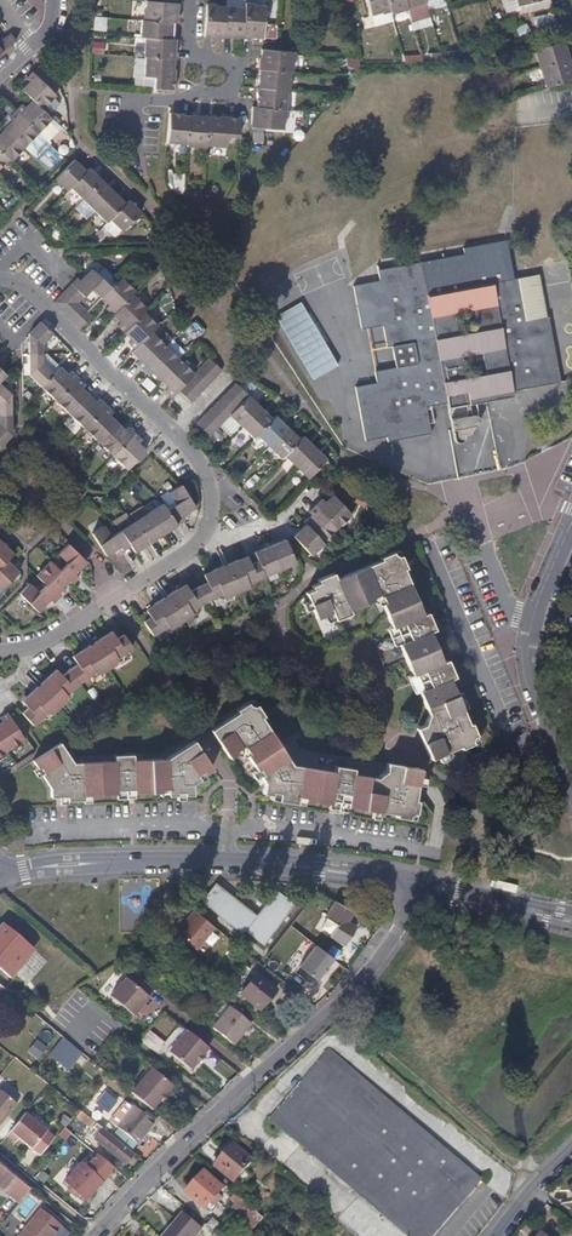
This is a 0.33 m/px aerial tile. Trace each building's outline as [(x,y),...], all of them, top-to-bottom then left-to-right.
[(385,0),(365,0),(370,18),(381,14),(382,16),(390,14),(385,0)] [(404,0),(385,0),(390,14),(390,17),(408,12),(407,8),(404,0)] [(424,0),(404,0),(407,8),(425,3),(424,2),(424,0)] [(177,26),(178,6),(146,4),(146,14),(144,14),(143,24),(174,26),(177,26)] [(263,39),(265,8),(254,7),(254,6),(246,5),(245,10),(244,38),(256,39),(263,39)] [(224,37),(226,9),(216,8),(216,6),(206,6),(205,32),(204,39),(224,41),(224,37)] [(244,38),(245,10),(226,9),(224,37),(244,38)] [(92,15),(91,29),(104,31),(106,17),(92,15)] [(173,42),(174,26),(143,24),(142,23),(141,40),(147,41),(173,42)] [(402,50),(410,48),(406,34),(398,36),(402,50)] [(17,44),(16,43),(13,39),(10,35),(0,42),(0,57),(17,44)] [(89,52),(101,55),(103,43),(91,40),(89,52)] [(174,62),(176,43),(173,42),(147,41),(145,59),(174,62)] [(571,61),(565,42),(537,51),(543,70),(571,61)] [(292,74),(293,64),(294,63),(295,55),(286,54),(262,52),(261,73),(289,74),(292,74)] [(172,93),(174,62),(145,59),(144,79),(155,80),(154,92),(172,93)] [(571,61),(543,70),(548,89),(571,81),(571,66),(571,61)] [(287,93),(289,74),(261,73),(259,91),(287,93)] [(56,96),(32,75),(26,81),(29,84),(22,93),(32,102),(42,111),(56,96)] [(285,113),(287,93),(259,91),(258,91),(257,101),(258,102),(258,111),(285,113)] [(42,111),(32,102),(25,110),(21,107),(14,114),(38,136),(52,121),(42,111)] [(282,132),(283,120),(285,120),(285,113),(258,111),(253,111),(251,130),(256,130),(282,132)] [(38,136),(14,114),(8,121),(11,124),(5,131),(25,150),(38,136)] [(187,147),(189,118),(182,117),(181,116),(172,116),(170,116),(169,139),(168,145),(187,147)] [(206,148),(209,120),(189,118),(187,147),(206,148)] [(239,140),(240,132),(240,123),(209,120),(206,148),(226,149),(227,139),(239,140)] [(5,131),(0,136),(0,154),(9,162),(11,165),(25,150),(5,131)] [(0,154),(0,172),(9,162),(0,154)] [(72,190),(87,174),(74,162),(56,181),(69,193),(72,190)] [(84,201),(103,182),(91,170),(87,174),(72,190),(84,201)] [(171,173),(170,183),(180,184),(181,174),(171,173)] [(96,212),(114,192),(103,182),(84,201),(96,212)] [(190,185),(191,196),(200,196),(199,184),(190,185)] [(111,221),(127,205),(114,192),(96,212),(109,224),(111,221)] [(124,233),(142,214),(130,203),(127,205),(111,221),(124,233)] [(47,237),(58,240),(61,229),(50,226),(47,237)] [(559,376),(550,319),(527,324),(520,280),(514,281),(507,241),(461,250),(462,257),(455,259),(376,273),(379,284),(351,290),(359,333),(380,330),(385,352),(391,351),(427,345),(430,363),(395,370),(373,374),(375,385),(353,389),(364,443),(384,439),(385,444),(429,436),(428,427),(433,425),(432,416),(435,415),(434,409),(437,408),(436,401),(445,399),(446,406),(447,413),(514,400),(513,395),(512,395),(511,387),(519,385),(520,393),(561,386),(559,376)] [(113,289),(96,274),(93,271),(87,278),(82,283),(80,280),(73,287),(86,299),(93,291),(103,300),(113,289)] [(135,297),(137,294),(123,279),(113,289),(103,300),(110,308),(108,310),(115,317),(135,297)] [(86,299),(73,287),(67,293),(74,299),(80,305),(86,299)] [(66,307),(74,299),(67,293),(56,304),(55,305),(62,311),(66,307)] [(146,315),(149,311),(135,297),(115,317),(123,325),(120,328),(127,335),(146,315)] [(74,311),(80,305),(74,299),(66,307),(62,311),(68,317),(74,311)] [(309,380),(336,366),(302,301),(275,315),(309,380)] [(22,316),(22,305),(21,304),(10,304),(11,316),(22,316)] [(76,324),(88,312),(80,305),(74,311),(68,317),(76,324)] [(82,329),(93,317),(90,314),(88,312),(76,324),(82,329)] [(155,334),(160,328),(146,315),(127,335),(133,342),(131,345),(138,352),(155,334)] [(44,347),(55,336),(50,331),(42,324),(31,335),(32,346),(32,356),(46,356),(44,347)] [(169,347),(155,334),(138,352),(134,355),(142,363),(139,366),(145,371),(169,347)] [(430,363),(427,345),(391,351),(395,370),(430,363)] [(163,383),(183,361),(169,347),(145,371),(152,378),(155,374),(163,383)] [(58,377),(47,365),(46,356),(32,356),(33,378),(46,391),(58,377)] [(224,371),(212,359),(206,365),(213,372),(219,378),(224,371)] [(10,377),(3,370),(6,366),(0,360),(0,388),(3,385),(10,377)] [(193,378),(197,374),(183,361),(163,383),(170,390),(168,393),(174,399),(180,392),(187,385),(193,378)] [(219,378),(213,372),(206,365),(199,372),(205,377),(213,384),(219,378)] [(60,404),(81,381),(74,374),(71,377),(65,370),(58,377),(46,391),(60,404)] [(213,384),(205,377),(199,372),(197,374),(193,378),(206,391),(213,384)] [(206,391),(193,378),(187,385),(200,398),(206,391)] [(75,417),(93,397),(86,390),(88,387),(81,381),(60,404),(75,417)] [(251,397),(238,384),(233,391),(245,403),(251,397)] [(15,397),(3,385),(0,388),(0,406),(2,408),(2,419),(16,420),(15,397)] [(200,398),(187,385),(180,392),(194,404),(200,398)] [(520,393),(519,385),(511,387),(512,395),(513,395),(520,393)] [(245,403),(233,391),(226,397),(239,409),(245,403)] [(89,431),(111,408),(104,402),(102,405),(93,397),(75,417),(89,431)] [(239,409),(226,397),(220,404),(233,416),(239,409)] [(245,427),(263,408),(253,399),(251,397),(245,403),(239,409),(233,416),(245,427)] [(446,406),(445,399),(436,401),(437,408),(446,406)] [(233,416),(220,404),(214,410),(226,423),(233,416)] [(103,445),(122,425),(114,417),(117,414),(111,408),(89,431),(103,445)] [(260,436),(275,420),(263,408),(245,427),(257,439),(260,436)] [(226,423),(214,410),(208,416),(220,429),(226,423)] [(220,429),(208,416),(200,424),(212,437),(220,429)] [(274,446),(291,428),(278,416),(275,420),(260,436),(272,447),(274,446)] [(16,420),(2,419),(3,428),(1,430),(0,431),(0,449),(3,452),(16,437),(16,420)] [(475,429),(477,428),(479,426),(479,424),(478,421),(476,420),(473,419),(471,419),(461,421),(449,423),(452,440),(453,443),(454,445),(456,446),(458,446),(461,445),(462,443),(463,440),(465,439),(468,438),(469,438),(471,433),(472,431),(475,429)] [(117,458),(139,435),(132,429),(130,432),(122,425),(103,445),(117,458)] [(287,456),(303,439),(291,428),(274,446),(272,447),(284,458),(287,456)] [(131,472),(150,451),(143,444),(145,441),(139,435),(117,458),(131,472)] [(299,468),(318,448),(306,436),(303,439),(287,456),(299,468)] [(314,476),(329,459),(318,448),(299,468),(311,479),(314,476)] [(248,487),(258,479),(253,473),(243,482),(248,487)] [(199,509),(190,496),(184,487),(174,495),(180,505),(171,512),(180,526),(187,522),(185,518),(199,509)] [(356,514),(337,495),(335,496),(329,502),(326,500),(320,506),(341,529),(356,514)] [(180,526),(171,512),(166,505),(152,514),(167,536),(180,526)] [(341,529),(320,506),(313,513),(316,516),(309,524),(310,525),(328,543),(341,529)] [(242,520),(239,509),(229,513),(232,523),(242,520)] [(167,536),(152,514),(138,523),(153,544),(167,536)] [(153,544),(138,523),(123,533),(135,549),(139,554),(153,544)] [(328,543),(310,525),(299,537),(316,555),(328,543)] [(135,549),(123,533),(115,538),(108,528),(96,536),(111,558),(112,558),(124,550),(127,554),(135,549)] [(299,563),(291,541),(279,546),(275,547),(285,569),(299,563)] [(20,557),(8,545),(0,553),(0,574),(2,576),(14,564),(20,557)] [(95,565),(94,564),(87,557),(77,547),(75,545),(64,556),(72,565),(66,571),(77,582),(80,585),(86,579),(83,575),(94,566),(95,565)] [(285,569),(275,547),(260,554),(263,561),(269,577),(285,569)] [(420,599),(407,569),(410,568),(401,548),(383,556),(384,558),(354,572),(368,603),(376,599),(375,597),(381,595),(382,596),(385,595),(388,602),(386,603),(390,612),(420,599)] [(252,585),(269,577),(263,561),(255,564),(254,559),(241,565),(240,562),(233,565),(227,553),(227,551),(226,550),(222,552),(228,567),(221,570),(222,572),(210,579),(212,583),(204,588),(210,601),(211,601),(226,594),(234,597),(250,589),(252,585)] [(26,575),(14,564),(2,576),(0,578),(0,588),(7,594),(26,575)] [(77,582),(66,571),(58,564),(43,578),(52,587),(66,600),(72,594),(69,590),(77,582)] [(368,603),(354,572),(339,578),(336,572),(321,579),(323,583),(315,586),(317,590),(309,594),(320,617),(335,611),(338,619),(354,613),(353,609),(368,603)] [(197,610),(210,601),(204,588),(195,593),(192,589),(191,588),(181,595),(178,592),(172,596),(164,585),(161,587),(168,599),(163,602),(162,603),(163,606),(153,613),(156,619),(150,623),(159,636),(161,634),(172,628),(179,628),(194,618),(197,610)] [(66,600),(52,587),(45,594),(36,586),(26,597),(46,615),(58,603),(60,606),(66,600)] [(441,646),(434,630),(439,628),(431,611),(427,613),(420,599),(390,612),(396,626),(400,625),(407,642),(404,644),(410,660),(441,646)] [(99,639),(93,631),(88,634),(94,642),(99,639)] [(127,659),(141,650),(132,635),(125,639),(122,635),(110,643),(108,640),(102,645),(98,648),(92,651),(93,654),(82,661),(85,667),(78,672),(88,685),(100,676),(102,676),(107,676),(110,676),(123,667),(124,666),(127,659)] [(102,645),(99,639),(94,642),(98,648),(102,645)] [(459,675),(452,659),(447,661),(441,646),(410,660),(417,675),(420,673),(427,689),(423,691),(430,707),(461,693),(455,677),(459,675)] [(75,697),(88,685),(78,672),(72,678),(68,674),(58,683),(55,680),(50,686),(45,690),(40,694),(43,697),(33,706),(37,711),(30,717),(43,729),(56,716),(61,716),(63,715),(75,704),(75,697)] [(46,681),(39,674),(34,678),(41,685),(46,681)] [(50,686),(46,681),(41,685),(45,690),(50,686)] [(484,741),(477,722),(474,723),(461,693),(430,707),(433,713),(429,725),(422,728),(435,758),(463,746),(465,749),(480,743),(484,741)] [(269,706),(264,698),(256,703),(259,706),(262,707),(266,707),(269,706)] [(288,742),(269,712),(271,710),(269,706),(266,707),(262,707),(259,706),(256,703),(246,709),(248,713),(222,729),(227,737),(240,758),(254,750),(260,760),(288,742)] [(36,742),(18,716),(9,722),(11,726),(4,731),(19,753),(36,742)] [(4,731),(0,734),(0,762),(1,764),(15,756),(19,753),(4,731)] [(208,779),(216,773),(222,769),(209,749),(205,742),(204,741),(176,760),(161,761),(163,795),(173,795),(173,798),(187,797),(197,797),(205,797),(203,785),(209,781),(208,779)] [(320,800),(326,764),(299,760),(288,742),(260,760),(267,771),(263,774),(267,780),(271,777),(276,785),(275,794),(282,795),(282,800),(306,804),(307,798),(314,799),(320,800)] [(111,798),(109,764),(84,765),(71,746),(44,765),(48,771),(52,778),(61,792),(62,801),(71,800),(79,800),(79,805),(96,804),(96,798),(103,798),(111,798)] [(163,795),(161,761),(145,762),(145,757),(125,758),(125,763),(109,764),(111,798),(129,797),(138,796),(139,795),(139,790),(148,790),(149,796),(163,795)] [(373,808),(378,772),(361,769),(362,764),(343,761),(342,767),(326,764),(320,800),(339,803),(339,800),(350,802),(349,804),(357,805),(373,808)] [(427,798),(429,780),(429,774),(430,767),(431,766),(424,765),(412,764),(411,770),(403,769),(404,763),(397,762),(397,765),(396,770),(386,773),(378,772),(373,808),(383,809),(391,810),(406,812),(419,814),(421,812),(424,811),(427,812),(429,798),(427,798)] [(52,778),(48,771),(43,775),(47,781),(52,778)] [(219,778),(216,773),(208,779),(209,781),(211,783),(219,778)] [(149,796),(148,790),(139,790),(139,795),(138,796),(129,797),(130,801),(149,801),(149,796)] [(79,805),(79,800),(71,800),(71,808),(79,808),(79,805)] [(357,805),(349,804),(350,802),(339,800),(339,803),(338,808),(356,811),(357,805)] [(390,817),(391,810),(383,809),(382,816),(390,817)] [(426,819),(427,812),(424,811),(421,812),(419,814),(419,818),(426,819)] [(269,949),(299,908),(280,894),(261,921),(220,889),(206,908),(246,939),(249,935),(269,949)] [(350,925),(356,914),(337,902),(331,913),(335,916),(326,931),(334,937),(333,939),(349,948),(360,931),(350,925)] [(212,929),(191,912),(173,933),(194,951),(212,929)] [(31,954),(1,928),(0,930),(0,975),(8,981),(31,954)] [(299,959),(310,945),(305,940),(294,954),(299,959)] [(321,984),(337,962),(320,949),(303,971),(321,984)] [(148,1001),(154,994),(131,975),(126,983),(125,982),(110,1001),(133,1020),(149,1001),(148,1001)] [(260,1014),(277,994),(258,978),(241,998),(260,1014)] [(221,1030),(229,1021),(223,1016),(215,1025),(221,1030)] [(231,1058),(249,1037),(229,1021),(221,1030),(211,1041),(231,1058)] [(205,1064),(212,1056),(190,1038),(171,1060),(193,1078),(199,1071),(200,1072),(206,1065),(205,1064)] [(62,1065),(73,1053),(59,1042),(49,1054),(62,1065)] [(436,1142),(384,1098),(328,1052),(270,1121),(281,1130),(354,1190),(408,1235),(435,1235),(421,1223),(467,1167),(436,1142)] [(168,1093),(146,1074),(124,1097),(142,1113),(147,1117),(168,1093)] [(103,1090),(93,1102),(106,1113),(116,1101),(103,1090)] [(16,1106),(0,1092),(0,1126),(3,1122),(2,1121),(6,1116),(7,1117),(16,1106)] [(91,1120),(76,1108),(73,1112),(76,1115),(74,1118),(79,1123),(85,1128),(87,1126),(91,1120)] [(150,1129),(131,1112),(113,1132),(132,1148),(150,1129)] [(46,1132),(25,1115),(6,1137),(15,1144),(19,1140),(31,1150),(46,1132)] [(73,1126),(67,1120),(63,1126),(69,1131),(73,1126)] [(132,1154),(95,1123),(91,1128),(93,1131),(91,1134),(89,1136),(122,1164),(132,1154)] [(232,1182),(252,1160),(233,1145),(214,1166),(232,1182)] [(99,1182),(78,1164),(62,1182),(83,1201),(99,1182)] [(435,1235),(481,1179),(467,1167),(421,1223),(435,1235)] [(0,1168),(0,1188),(2,1190),(4,1187),(11,1192),(9,1195),(18,1203),(30,1190),(13,1176),(12,1177),(0,1168)] [(222,1189),(203,1172),(185,1193),(203,1210),(210,1202),(215,1197),(222,1189)] [(255,1213),(235,1196),(230,1201),(234,1205),(233,1206),(238,1210),(236,1212),(248,1221),(255,1213)] [(59,1225),(39,1209),(17,1235),(51,1235),(59,1225)] [(203,1231),(184,1214),(165,1235),(198,1235),(203,1231)] [(217,1224),(210,1219),(205,1225),(211,1231),(217,1224)]
